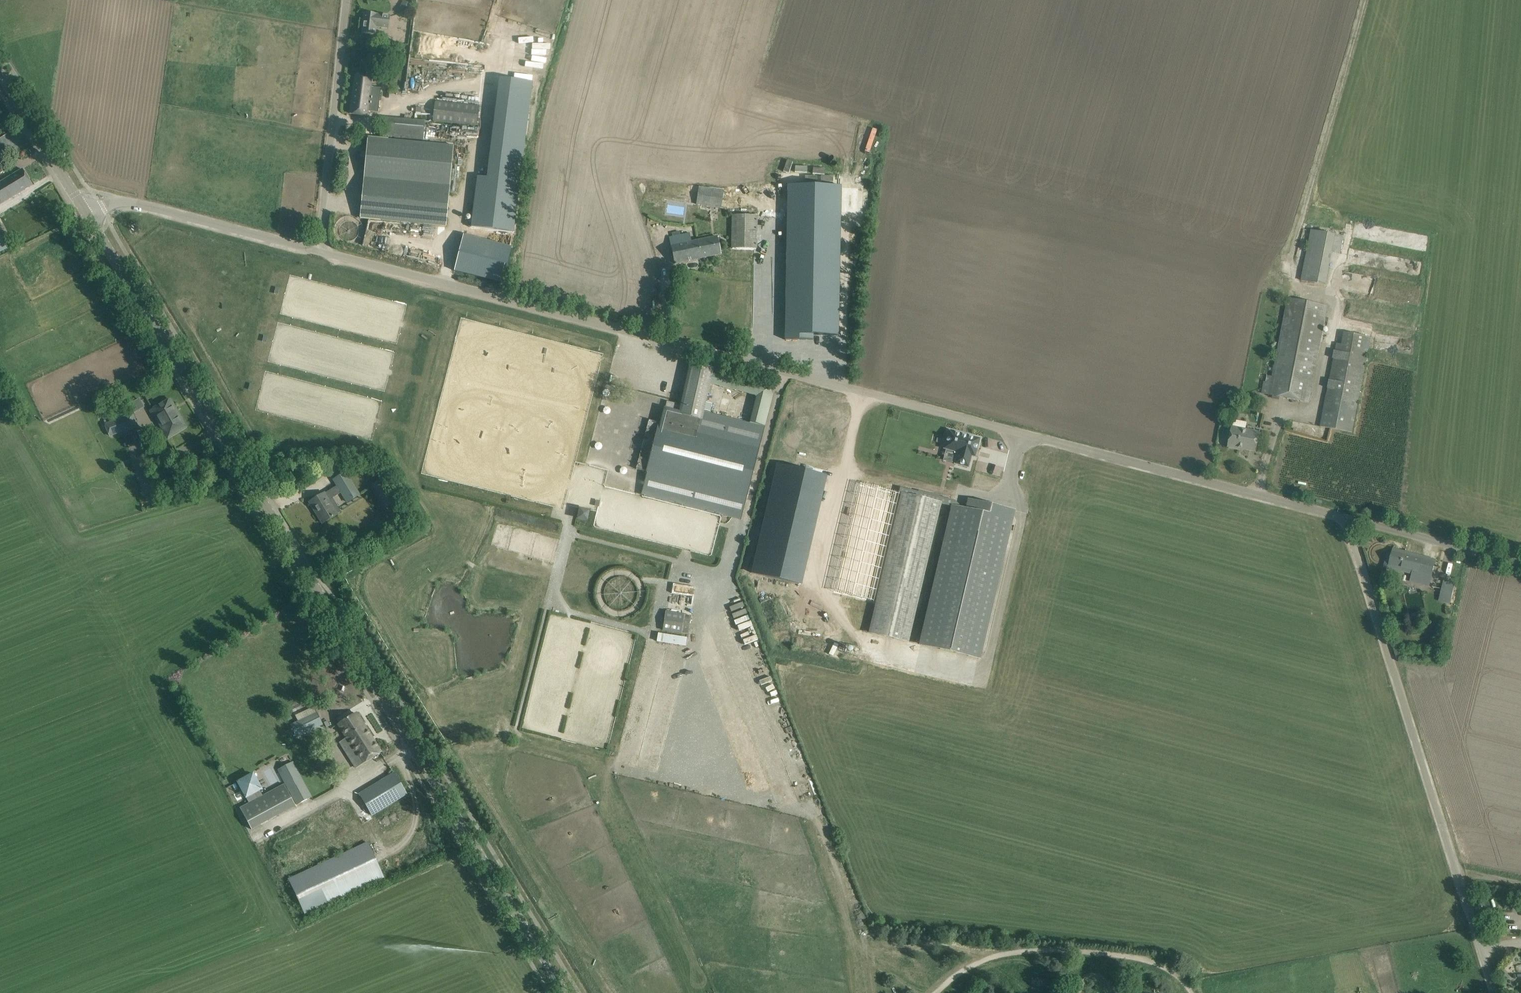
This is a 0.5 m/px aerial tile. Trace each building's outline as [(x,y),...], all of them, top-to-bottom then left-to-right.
[(399,7),(398,9),(399,10),(406,14),(412,5),(403,0),(399,7)] [(377,14),(374,14),(364,13),(362,33),(375,35),(376,27),(388,28),(390,16),(377,15),(377,14)] [(394,56),(395,47),(382,46),(382,55),(394,56)] [(372,77),(364,76),(354,75),(349,114),(368,116),(369,109),(377,110),(379,89),(370,88),(372,77)] [(477,125),(479,106),(435,102),(433,121),(477,125)] [(382,118),(381,136),(423,140),(425,121),(382,118)] [(358,211),(357,217),(446,226),(454,146),(368,138),(361,211),(358,211)] [(24,190),(32,185),(22,169),(0,183),(0,205),(24,190)] [(781,324),(781,335),(809,335),(810,325),(840,325),(842,192),(785,191),(783,324),(781,324)] [(732,214),(732,247),(756,248),(757,215),(732,214)] [(1343,238),(1311,231),(1302,278),(1302,281),(1324,287),(1332,253),(1340,254),(1343,238)] [(721,254),(719,244),(717,236),(691,242),(689,233),(669,237),(672,254),(674,264),(721,254)] [(503,283),(512,247),(464,235),(455,271),(503,283)] [(1328,307),(1288,299),(1273,376),(1267,375),(1266,382),(1264,381),(1262,393),(1309,402),(1328,307)] [(1337,344),(1324,411),(1356,417),(1362,385),(1368,351),(1369,350),(1342,345),(1337,344)] [(772,395),(765,383),(723,372),(711,369),(692,365),(689,374),(681,404),(667,401),(660,425),(658,424),(647,467),(646,473),(647,473),(641,495),(740,520),(765,426),(769,404),(772,395)] [(166,438),(177,432),(186,427),(170,399),(152,410),(162,429),(161,429),(166,438)] [(133,424),(136,423),(133,413),(105,424),(110,436),(134,427),(133,424)] [(1256,451),(1258,442),(1260,433),(1232,428),(1230,437),(1228,447),(1243,450),(1243,449),(1256,451)] [(949,431),(944,449),(958,453),(955,464),(968,468),(971,456),(975,457),(979,439),(949,431)] [(777,465),(772,485),(820,496),(825,476),(777,465)] [(322,523),(331,518),(337,514),(328,501),(342,492),(348,501),(359,494),(346,473),(334,480),(337,485),(324,494),(324,493),(310,502),(316,513),(317,512),(319,515),(318,516),(322,523)] [(163,488),(176,485),(185,483),(183,474),(161,479),(163,488)] [(856,474),(831,581),(872,590),(897,483),(856,474)] [(900,495),(868,633),(908,643),(941,504),(950,506),(918,645),(978,659),(1013,510),(970,500),(967,510),(953,507),(955,501),(937,497),(938,496),(919,491),(919,492),(902,488),(900,495)] [(156,504),(156,505),(163,504),(161,493),(154,495),(156,504)] [(583,520),(586,509),(574,506),(572,517),(583,520)] [(1383,566),(1383,567),(1401,572),(1402,570),(1414,573),(1412,581),(1429,585),(1436,560),(1435,560),(1435,562),(1423,559),(1423,557),(1394,549),(1392,555),(1387,553),(1384,563),(1383,563),(1383,566)] [(772,586),(773,564),(764,564),(763,585),(772,586)] [(706,583),(706,580),(705,577),(703,574),(701,571),(698,569),(695,567),(692,566),(689,566),(686,566),(683,567),(680,569),(677,571),(675,574),(673,577),(672,580),(672,583),(672,586),(673,590),(675,593),(677,595),(679,597),(682,599),(684,599),(688,600),(691,600),(695,599),(699,597),(701,595),(703,593),(704,590),(706,587),(706,583)] [(1450,575),(1449,579),(1444,578),(1439,601),(1450,604),(1453,592),(1457,577),(1450,575)] [(635,633),(549,611),(520,728),(605,750),(635,633)] [(663,630),(688,634),(691,615),(666,612),(663,630)] [(657,641),(686,646),(687,638),(658,633),(657,641)] [(295,736),(322,723),(317,712),(290,725),(295,736)] [(355,768),(381,752),(356,713),(338,724),(346,737),(339,742),(355,768)] [(352,769),(337,741),(342,738),(342,737),(335,741),(336,744),(331,747),(345,773),(352,769)] [(296,804),(310,796),(291,761),(277,768),(296,804)] [(252,773),(237,782),(247,799),(262,791),(252,773)] [(372,815),(407,794),(394,773),(359,794),(372,815)] [(303,912),(382,876),(367,842),(287,878),(303,912)]
